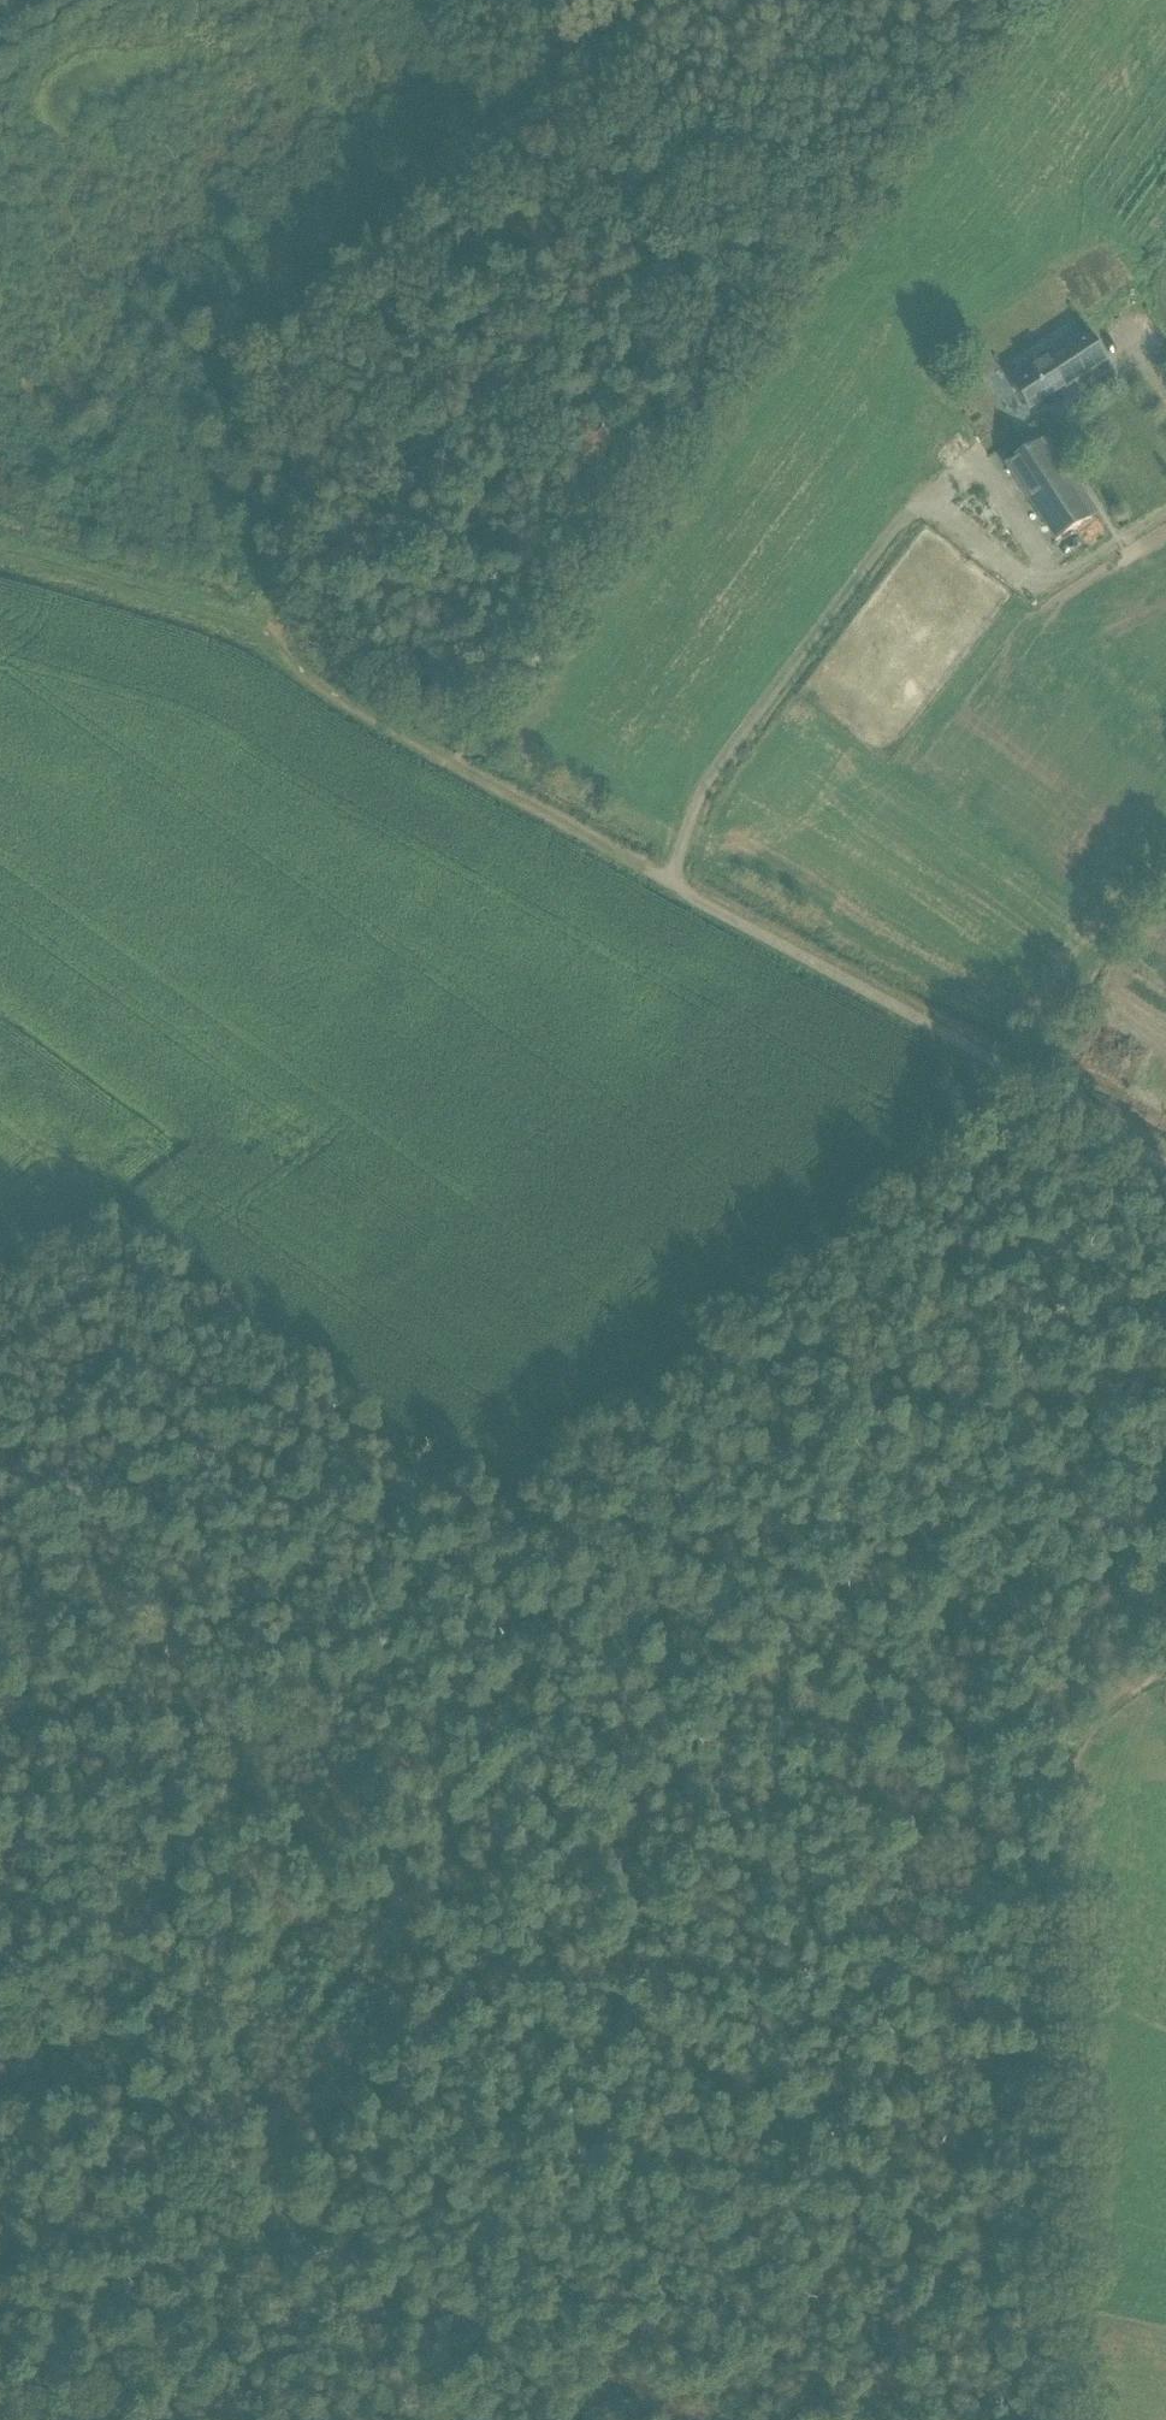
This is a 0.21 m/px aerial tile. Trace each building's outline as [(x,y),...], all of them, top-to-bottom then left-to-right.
[(1010,385),(1028,411),(1079,377),(1080,380),(1084,377),(1105,363),(1087,334),(1010,385)] [(1096,514),(1046,436),(1003,464),(1053,542),(1096,514)]
